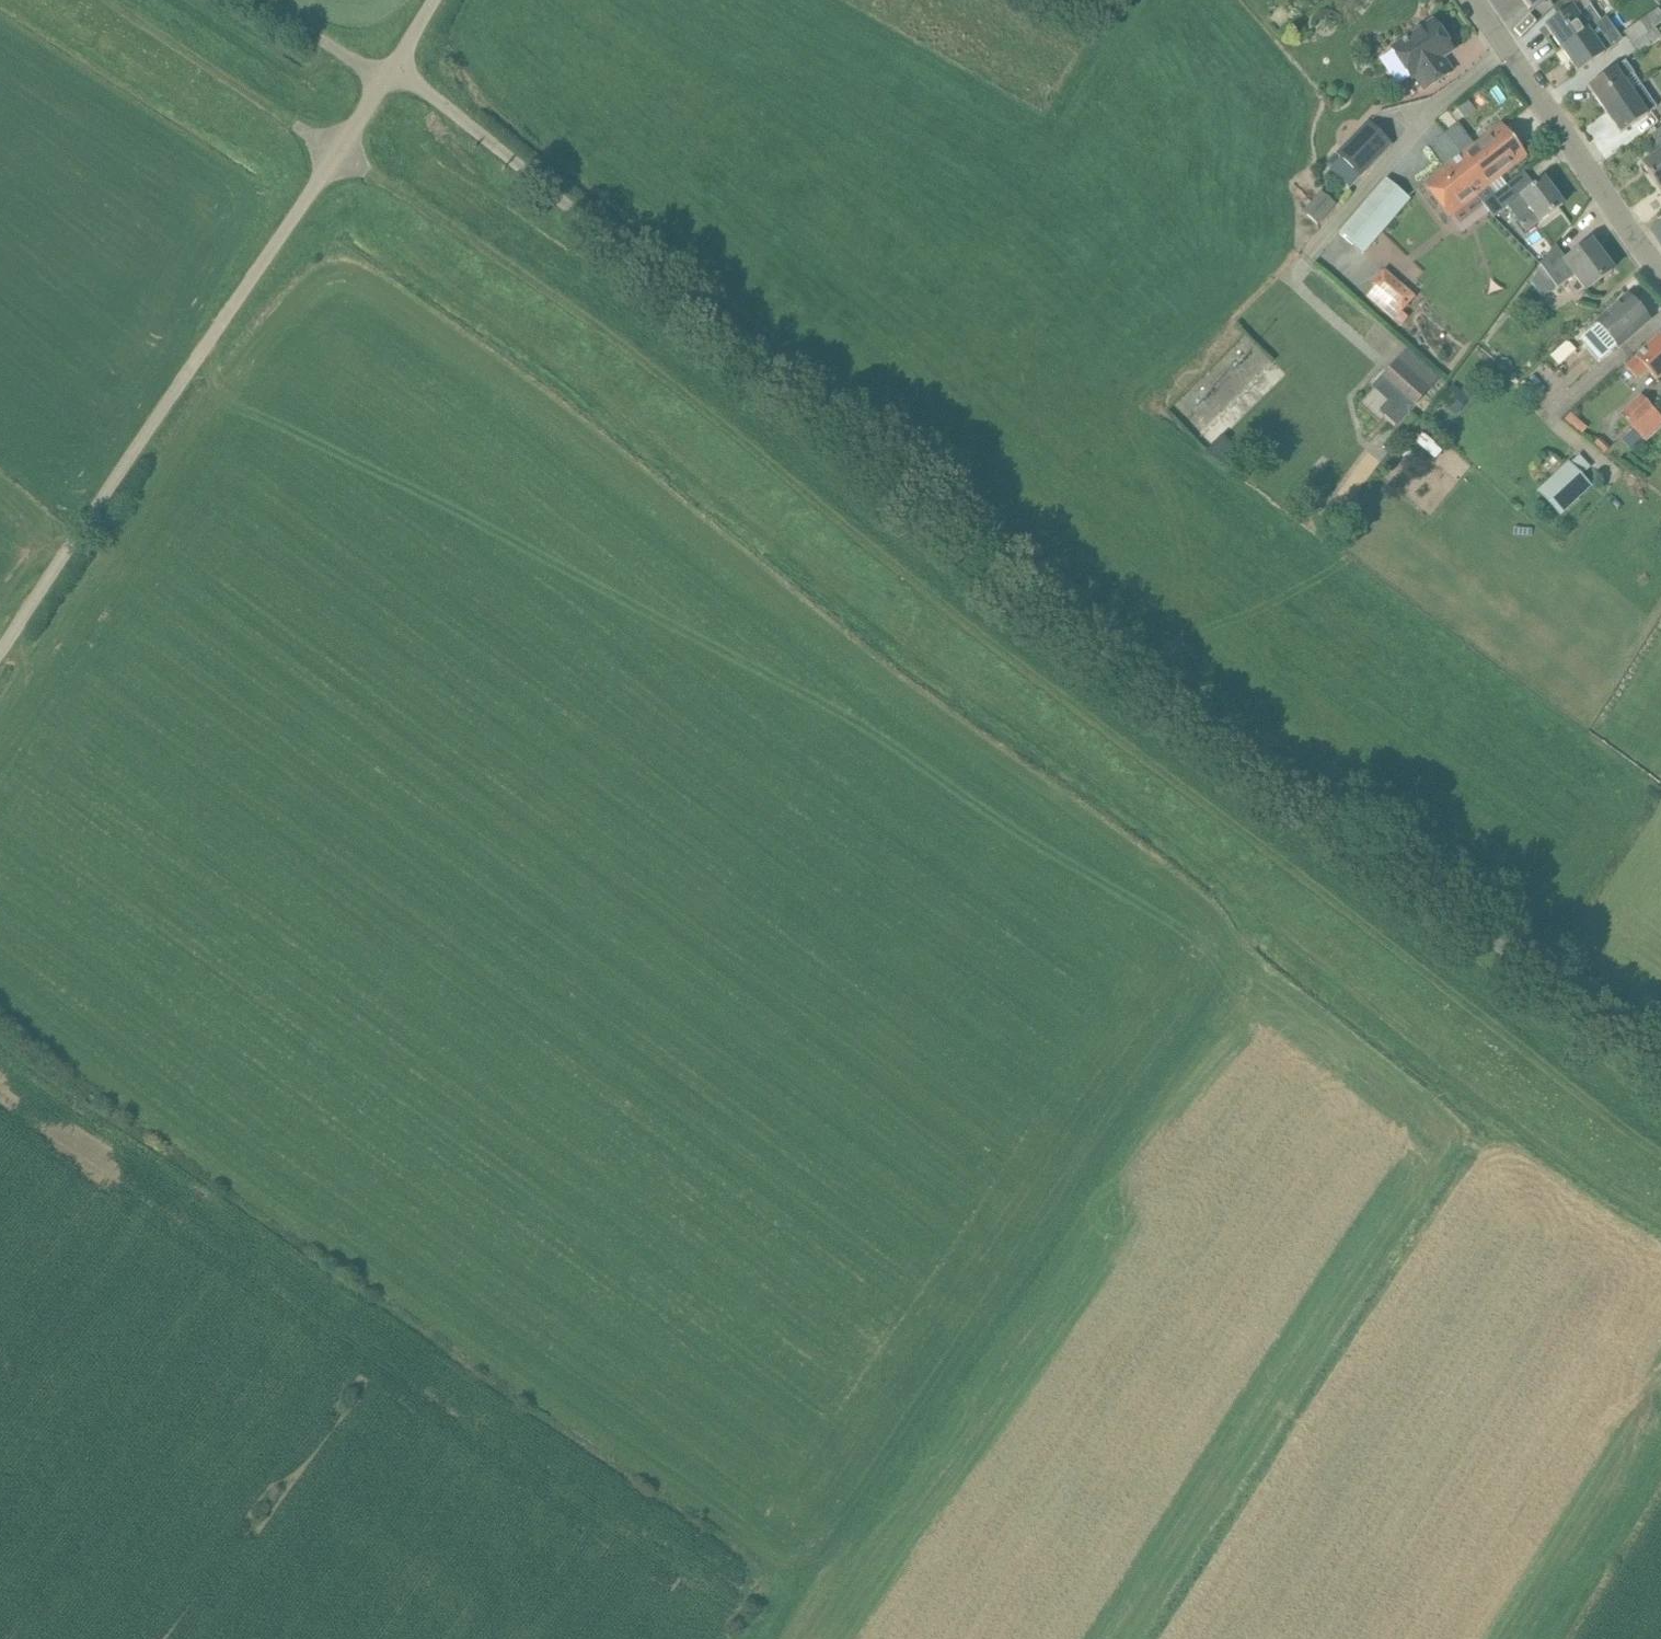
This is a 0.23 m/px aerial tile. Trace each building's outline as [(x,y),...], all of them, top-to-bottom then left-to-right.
[(1534,9),(1546,0),(1528,0),(1534,9)] [(1571,8),(1573,6),(1574,8),(1582,0),(1562,0),(1571,8)] [(1578,14),(1574,8),(1573,6),(1571,8),(1545,26),(1562,49),(1606,17),(1601,20),(1590,5),(1578,14)] [(1656,28),(1660,24),(1660,12),(1659,8),(1625,32),(1633,44),(1656,27),(1656,28)] [(1606,54),(1605,52),(1623,40),(1606,17),(1562,49),(1578,72),(1606,54)] [(1425,90),(1452,72),(1442,58),(1453,51),(1434,21),(1393,49),(1412,78),(1415,76),(1425,90)] [(1656,28),(1656,27),(1633,44),(1640,54),(1660,40),(1660,35),(1656,28)] [(1605,111),(1632,91),(1624,80),(1634,73),(1626,62),(1616,69),(1615,68),(1588,87),(1605,111)] [(1605,111),(1621,134),(1648,115),(1647,113),(1656,107),(1641,85),(1632,91),(1605,111)] [(1465,102),(1457,109),(1464,117),(1472,110),(1465,102)] [(1360,176),(1391,144),(1368,123),(1338,154),(1360,176)] [(1488,187),(1527,157),(1502,124),(1462,154),(1488,187)] [(1642,163),(1659,188),(1660,187),(1660,149),(1642,163)] [(1449,218),(1488,187),(1462,154),(1423,185),(1449,218)] [(1410,199),(1386,179),(1340,233),(1364,253),(1410,200),(1410,199)] [(1540,223),(1563,205),(1544,179),(1521,197),(1531,211),(1519,221),(1526,231),(1539,222),(1540,223)] [(1517,199),(1506,185),(1484,205),(1493,218),(1517,199)] [(1308,215),(1318,224),(1336,204),(1325,195),(1308,215)] [(1587,291),(1613,271),(1591,242),(1567,260),(1555,244),(1530,281),(1544,299),(1575,275),(1587,291)] [(1416,298),(1384,270),(1371,285),(1373,287),(1365,296),(1384,313),(1392,304),(1403,313),(1416,298)] [(1601,363),(1633,334),(1650,320),(1628,295),(1579,338),(1601,363)] [(1174,405),(1206,436),(1217,424),(1226,432),(1284,372),(1245,333),(1174,405)] [(1660,377),(1660,335),(1660,334),(1635,358),(1636,359),(1626,368),(1637,380),(1647,371),(1657,381),(1660,377)] [(1400,359),(1385,375),(1378,383),(1393,397),(1380,412),(1395,426),(1409,411),(1437,381),(1433,377),(1417,362),(1411,368),(1400,359)] [(1471,398),(1453,385),(1440,402),(1458,416),(1471,398)] [(1632,428),(1653,409),(1641,396),(1620,415),(1632,428)] [(1632,428),(1645,442),(1660,428),(1660,417),(1653,409),(1632,428)] [(1610,446),(1600,437),(1594,445),(1603,454),(1610,446)] [(1414,464),(1423,454),(1413,445),(1404,456),(1414,464)] [(1560,516),(1592,487),(1569,461),(1537,491),(1560,516)] [(1652,530),(1658,535),(1660,537),(1660,518),(1652,530)]
